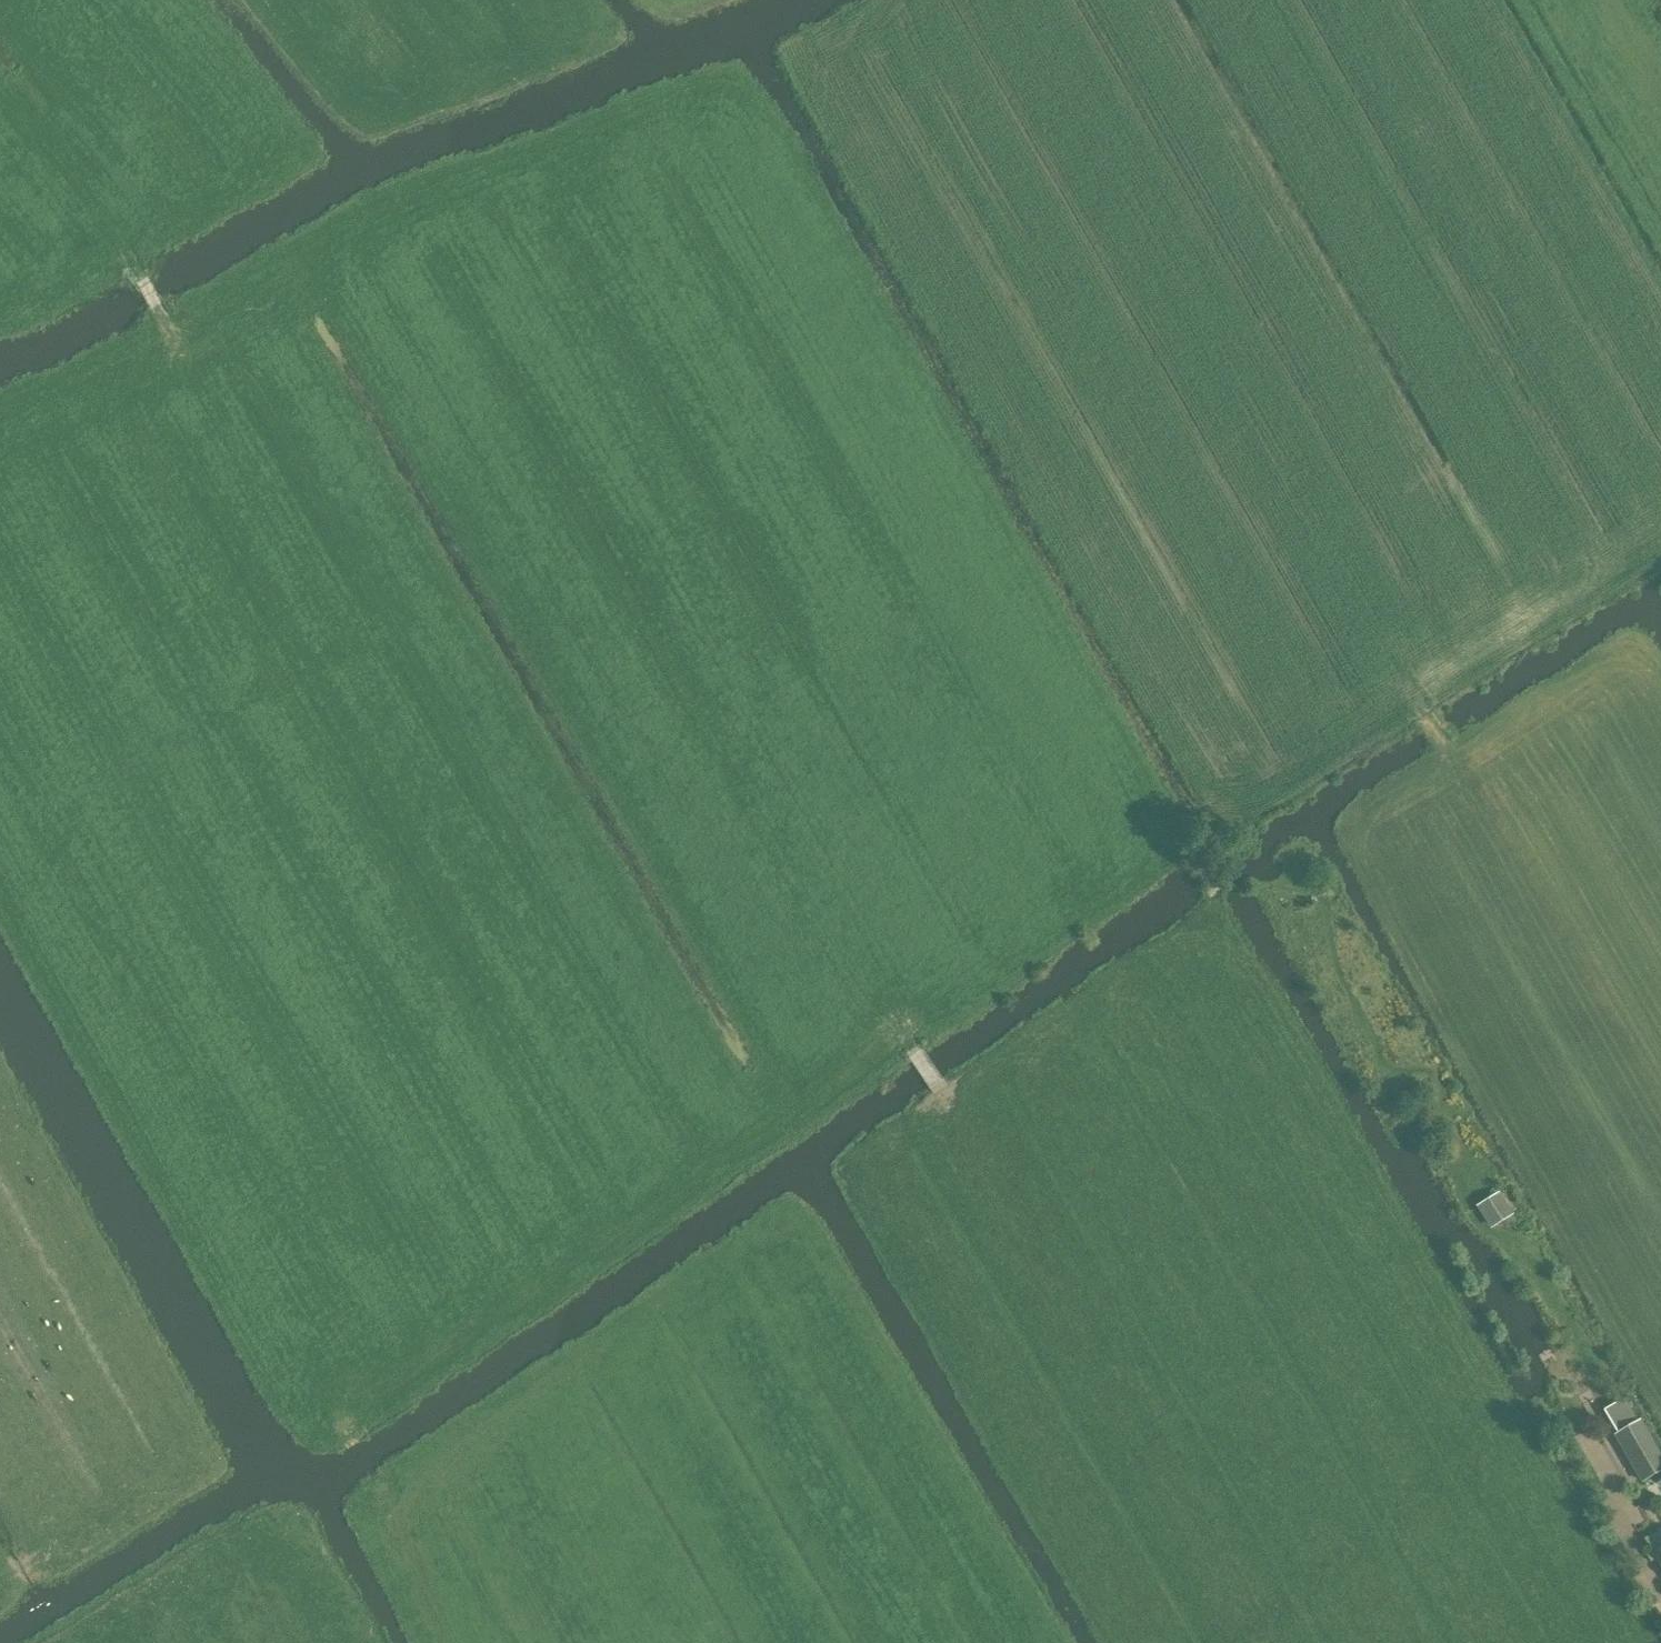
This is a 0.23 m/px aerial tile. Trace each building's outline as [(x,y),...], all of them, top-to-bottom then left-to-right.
[(1511,1214),(1499,1195),(1480,1207),(1492,1226),(1511,1214)] [(1625,1399),(1605,1411),(1619,1434),(1616,1435),(1643,1482),(1660,1471),(1660,1456),(1640,1421),(1638,1422),(1625,1399)]
